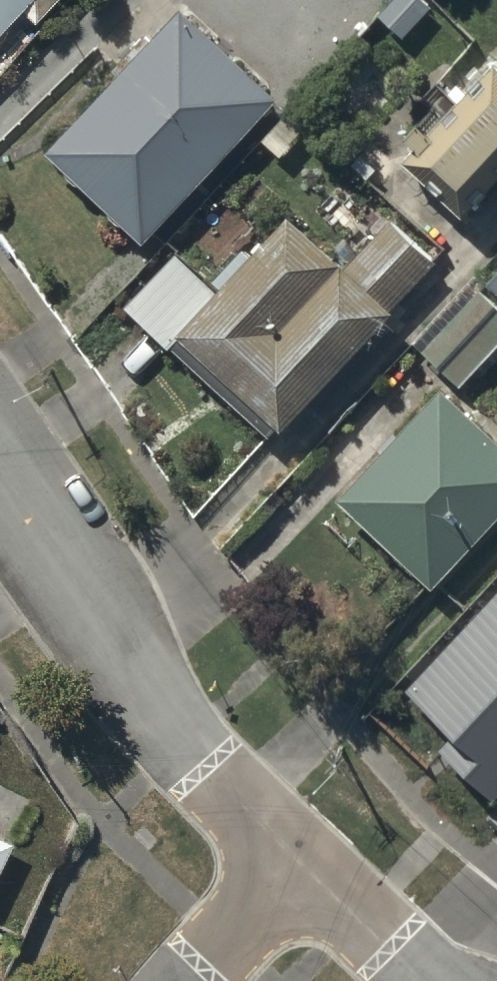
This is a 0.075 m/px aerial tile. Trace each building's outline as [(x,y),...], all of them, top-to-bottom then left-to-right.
[(18,15),(33,28),(59,0),(0,0),(0,35),(18,15)] [(190,15),(49,160),(146,253),(287,108),(190,15)] [(430,142),(419,131),(400,152),(415,167),(408,174),(466,228),(496,196),(496,70),(430,142)] [(180,263),(130,314),(266,444),(275,435),(282,442),(396,325),(389,318),(437,269),(392,226),(346,274),(293,223),(255,263),(245,254),(209,291),(180,263)] [(488,289),(496,298),(496,279),(488,289)] [(496,357),(496,310),(481,295),(425,354),(465,391),(496,357)] [(439,598),(496,532),(496,444),(443,397),(343,507),(439,598)] [(406,697),(458,749),(447,760),(496,808),(496,807),(496,604),(406,697)] [(0,845),(0,881),(14,851),(0,845)]
